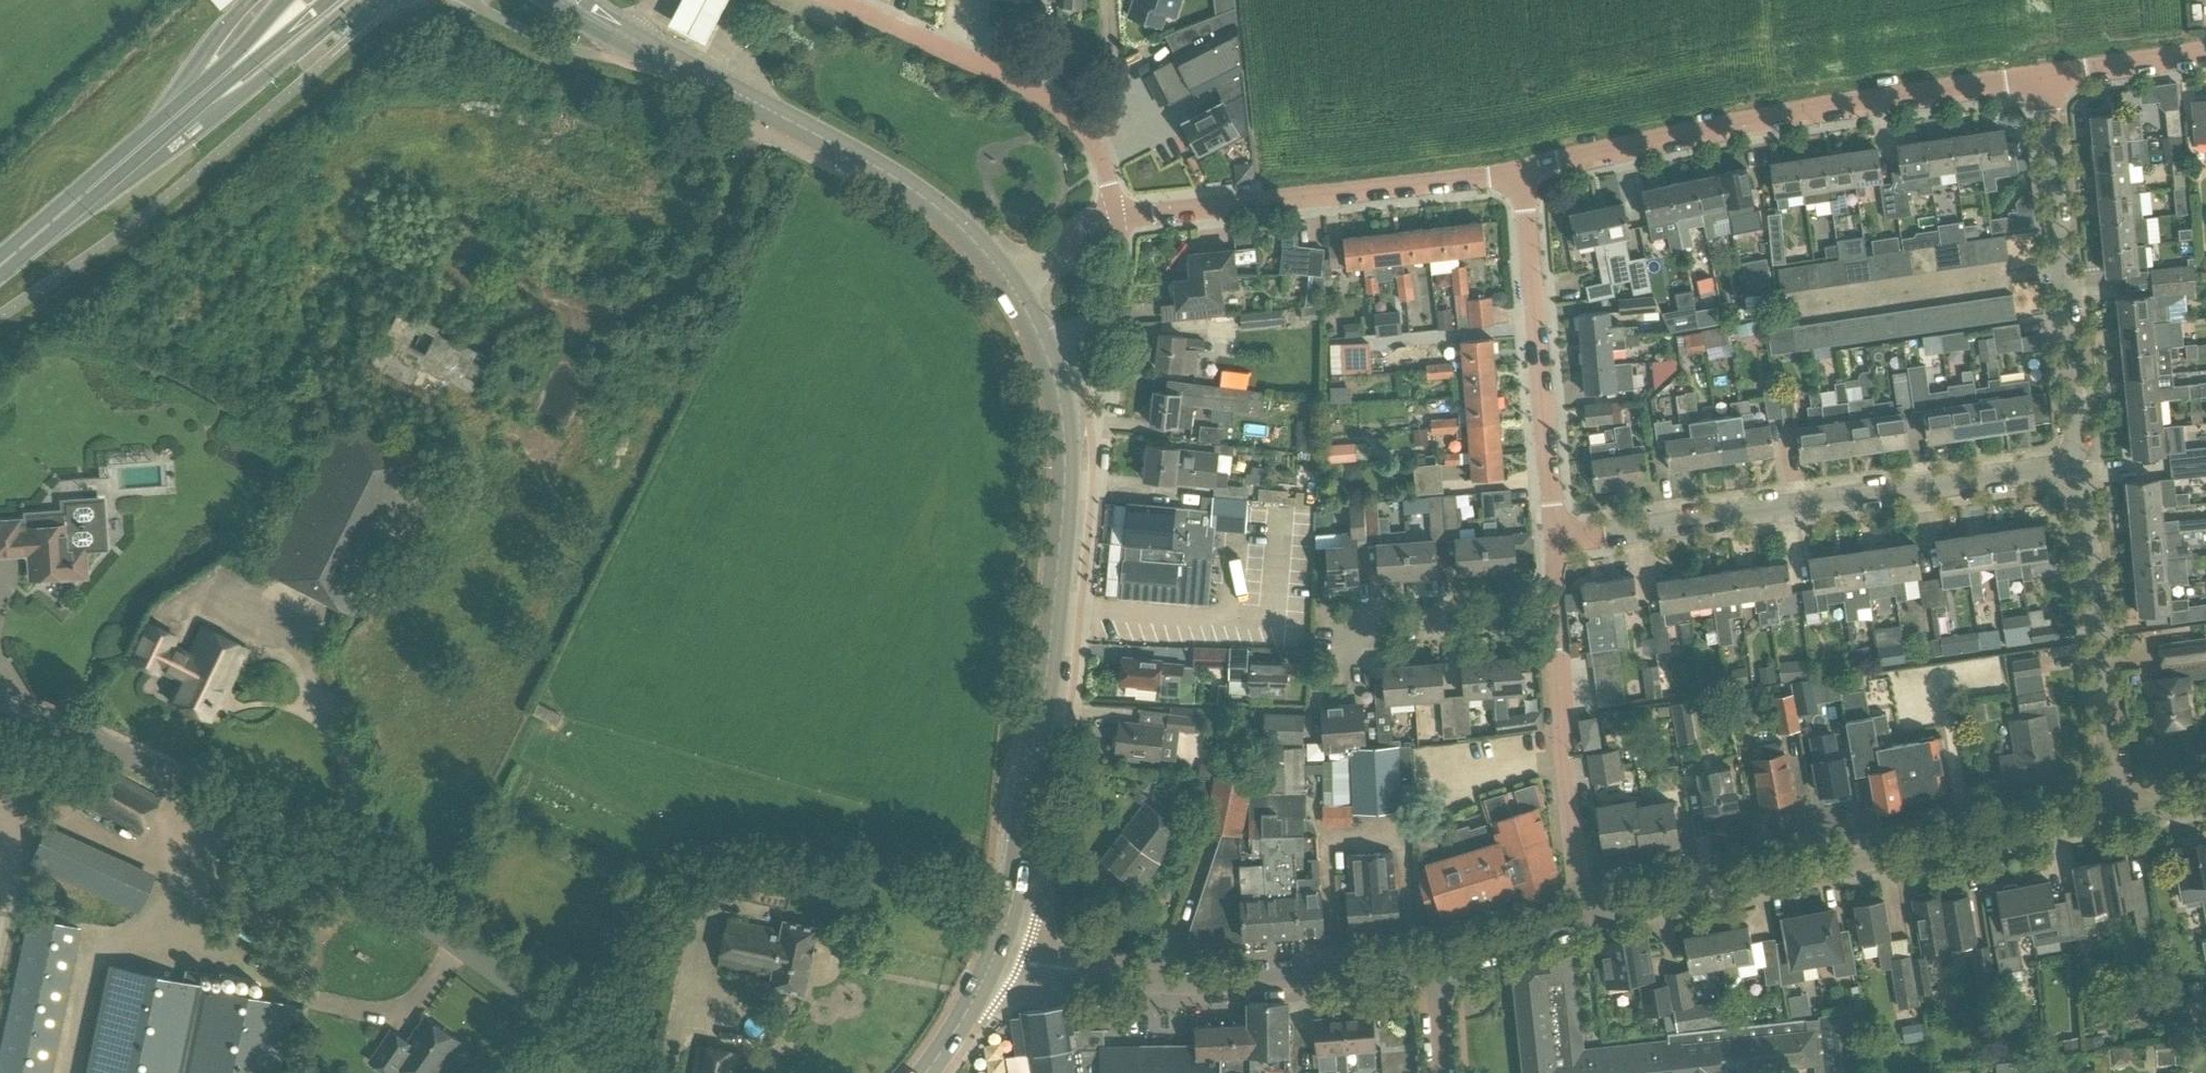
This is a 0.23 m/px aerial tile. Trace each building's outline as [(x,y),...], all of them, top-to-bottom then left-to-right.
[(221,9),(232,0),(213,0),(221,9)] [(683,0),(671,22),(707,41),(719,20),(729,0),(683,0)] [(1129,15),(1161,25),(1165,12),(1175,15),(1180,0),(1134,0),(1129,15)] [(1217,14),(1235,6),(1234,0),(1216,0),(1217,14)] [(1176,58),(1157,67),(1174,99),(1192,90),(1194,93),(1220,80),(1242,69),(1237,24),(1235,6),(1217,14),(1216,14),(1202,19),(1211,38),(1175,56),(1176,58)] [(1242,69),(1220,80),(1229,99),(1245,92),(1242,69)] [(1186,124),(1178,128),(1186,144),(1194,140),(1200,151),(1216,143),(1218,147),(1249,131),(1245,92),(1229,99),(1222,103),(1222,102),(1185,121),(1186,124)] [(2192,101),(2195,142),(2205,141),(2205,100),(2192,101)] [(2178,108),(2165,110),(2167,136),(2181,134),(2178,108)] [(2139,112),(2091,117),(2093,143),(2124,140),(2142,138),(2139,112)] [(2011,129),(1977,134),(1981,165),(1985,190),(1996,188),(1994,176),(2017,172),(2011,129)] [(1977,134),(1951,137),(1955,168),(1981,165),(1977,134)] [(1951,137),(1925,141),(1932,192),(1933,192),(1932,185),(1941,184),(1939,171),(1955,168),(1951,137)] [(2124,140),(2093,143),(2096,169),(2127,166),(2127,165),(2146,163),(2144,138),(2142,138),(2124,140)] [(1925,141),(1898,145),(1903,176),(1918,174),(1921,194),(1932,192),(1925,141)] [(2181,147),(2170,148),(2171,162),(2182,160),(2181,147)] [(1876,148),(1849,152),(1854,183),(1856,183),(1858,196),(1867,195),(1865,182),(1881,179),(1876,148)] [(1849,152),(1824,156),(1828,187),(1830,200),(1832,213),(1847,211),(1843,185),(1854,183),(1849,152)] [(1824,156),(1798,160),(1803,191),(1804,204),(1830,200),(1828,187),(1824,156)] [(1798,160),(1771,164),(1778,209),(1789,207),(1787,193),(1803,191),(1798,160)] [(2182,160),(2171,162),(2173,174),(2184,173),(2182,160)] [(2127,166),(2096,169),(2099,196),(2137,191),(2146,190),(2145,180),(2129,181),(2127,166)] [(1747,168),(1720,174),(1723,187),(1727,205),(1729,216),(1754,211),(1752,200),(1754,200),(1747,168)] [(1727,205),(1723,187),(1720,174),(1695,179),(1701,211),(1704,224),(1710,249),(1718,248),(1713,222),(1730,218),(1729,216),(1727,205)] [(1704,224),(1701,211),(1695,179),(1670,184),(1683,248),(1693,246),(1692,244),(1692,240),(1689,227),(1704,224)] [(1906,180),(1892,182),(1898,217),(1911,215),(1906,180)] [(1892,182),(1879,184),(1885,219),(1898,217),(1892,182)] [(1670,235),(1673,250),(1683,248),(1670,184),(1643,190),(1653,239),(1670,235)] [(2137,191),(2099,196),(2101,221),(2143,217),(2140,217),(2137,191)] [(1761,224),(1774,223),(1774,200),(1760,200),(1761,224)] [(2186,200),(2174,201),(2175,214),(2187,213),(2186,200)] [(1623,203),(1597,208),(1612,280),(1631,275),(1630,270),(1624,242),(1630,235),(1623,203)] [(1597,208),(1570,214),(1577,246),(1594,242),(1597,255),(1600,269),(1603,281),(1585,285),(1589,301),(1615,295),(1610,280),(1612,280),(1597,208)] [(2009,216),(1989,219),(1991,232),(2011,229),(2009,216)] [(2143,217),(2101,221),(2104,247),(2146,243),(2143,217)] [(1482,222),(1454,225),(1458,256),(1486,253),(1482,222)] [(1976,223),(1964,225),(1966,236),(1978,234),(1976,223)] [(1454,225),(1427,228),(1430,259),(1458,256),(1454,225)] [(1964,225),(1937,229),(1937,232),(1939,242),(1965,239),(1965,236),(1966,236),(1964,225)] [(1427,228),(1399,231),(1403,262),(1430,259),(1427,228)] [(2191,228),(2178,229),(2179,240),(2192,238),(2191,228)] [(1399,231),(1372,234),(1375,265),(1376,265),(1378,281),(1394,279),(1393,274),(1398,274),(1397,273),(1404,273),(1403,262),(1399,231)] [(1913,236),(1901,238),(1902,250),(1908,249),(1921,247),(1934,245),(1939,244),(1939,242),(1937,232),(1913,236)] [(1344,243),(1347,265),(1348,276),(1362,274),(1363,277),(1366,277),(1368,292),(1379,291),(1376,265),(1375,265),(1372,234),(1344,237),(1344,243)] [(2004,235),(1986,238),(1989,262),(2008,259),(2004,235)] [(1898,236),(1887,238),(1889,252),(1895,251),(1900,250),(1898,236)] [(1783,237),(1770,238),(1773,265),(1785,263),(1783,237)] [(1986,238),(1973,239),(1976,264),(1989,262),(1986,238)] [(1973,239),(1960,241),(1964,265),(1976,264),(1973,239)] [(1960,241),(1947,243),(1951,267),(1964,265),(1960,241)] [(1850,243),(1837,245),(1838,255),(1851,253),(1850,243)] [(1947,243),(1934,245),(1938,269),(1951,267),(1947,243)] [(2146,243),(2104,247),(2106,274),(2138,271),(2147,270),(2146,243)] [(1837,245),(1824,246),(1825,257),(1838,255),(1837,245)] [(1934,245),(1921,247),(1925,271),(1938,269),(1934,245)] [(1307,274),(1310,248),(1297,246),(1294,272),(1307,274)] [(1190,261),(1185,262),(1187,279),(1235,275),(1234,262),(1256,260),(1254,247),(1189,254),(1190,261)] [(1921,247),(1908,249),(1912,273),(1925,271),(1921,247)] [(1323,249),(1310,248),(1307,274),(1309,274),(1320,275),(1321,269),(1323,249)] [(1900,250),(1895,251),(1899,275),(1912,273),(1908,249),(1902,250),(1900,250)] [(1889,252),(1882,253),(1886,277),(1899,275),(1895,251),(1889,252)] [(1882,253),(1869,255),(1873,279),(1886,277),(1882,253)] [(1869,255),(1856,257),(1860,281),(1873,279),(1869,255)] [(1856,257),(1843,259),(1847,283),(1860,281),(1856,257)] [(1843,259),(1830,261),(1834,285),(1847,283),(1843,259)] [(1830,261),(1818,262),(1821,286),(1834,285),(1830,261)] [(1818,262),(1804,264),(1808,288),(1821,286),(1818,262)] [(1699,288),(1699,264),(1669,264),(1670,288),(1699,288)] [(1804,264),(1791,266),(1795,290),(1808,288),(1804,264)] [(1466,265),(1451,267),(1454,292),(1458,328),(1471,326),(1493,324),(1490,296),(1468,298),(1468,291),(1469,291),(1466,265)] [(2192,265),(2151,269),(2152,282),(2193,278),(2192,265)] [(1647,266),(1630,270),(1631,275),(1635,294),(1652,290),(1647,266)] [(1791,266),(1778,268),(1782,292),(1795,290),(1791,266)] [(1309,274),(1307,288),(1318,288),(1324,288),(1324,269),(1321,269),(1320,275),(1309,274)] [(1397,273),(1398,274),(1399,285),(1405,285),(1405,287),(1412,286),(1410,272),(1404,273),(1397,273)] [(1768,273),(1744,277),(1747,290),(1771,285),(1768,273)] [(1187,279),(1170,281),(1172,296),(1177,295),(1178,307),(1189,306),(1190,318),(1225,314),(1224,301),(1221,301),(1220,289),(1239,287),(1237,274),(1235,275),(1187,279)] [(2193,278),(2152,282),(2154,295),(2180,293),(2183,293),(2194,292),(2193,278)] [(1405,285),(1399,285),(1400,299),(1413,298),(1412,286),(1405,287),(1405,285)] [(1496,291),(1493,296),(1494,302),(1499,305),(1504,304),(1507,299),(1506,294),(1502,290),(1496,291)] [(2012,293),(1998,295),(2002,320),(2015,318),(2012,293)] [(1998,295),(1985,297),(1989,322),(2002,320),(1998,295)] [(2150,295),(2118,298),(2120,325),(2167,321),(2165,303),(2150,304),(2150,296),(2150,295)] [(1646,296),(1618,299),(1620,313),(1648,310),(1648,308),(1646,296)] [(1985,297),(1973,299),(1976,324),(1989,322),(1985,297)] [(1973,299),(1960,301),(1963,326),(1976,324),(1973,299)] [(1960,301),(1947,303),(1950,328),(1963,326),(1960,301)] [(1947,303),(1934,305),(1937,330),(1950,328),(1947,303)] [(1677,308),(1661,311),(1671,331),(1698,325),(1694,305),(1677,308)] [(1934,305),(1921,307),(1925,332),(1937,330),(1934,305)] [(379,337),(365,365),(439,402),(448,386),(470,397),(475,388),(491,356),(490,356),(468,344),(464,351),(451,344),(453,340),(437,331),(435,335),(419,327),(423,319),(400,307),(383,340),(379,337)] [(1921,307),(1908,309),(1911,334),(1925,332),(1921,307)] [(1280,308),(1240,313),(1241,327),(1282,323),(1280,308)] [(1908,309),(1895,311),(1899,335),(1911,334),(1908,309)] [(1399,310),(1375,313),(1377,335),(1401,332),(1399,310)] [(1609,311),(1578,313),(1581,340),(1611,337),(1624,336),(1638,335),(1637,326),(1623,327),(1623,324),(1610,325),(1609,311)] [(1895,311),(1882,313),(1886,337),(1899,335),(1895,311)] [(1452,312),(1437,314),(1438,330),(1454,328),(1452,312)] [(1882,313),(1869,315),(1873,339),(1886,337),(1882,313)] [(1869,315),(1856,317),(1860,341),(1873,339),(1869,315)] [(1856,317),(1843,319),(1847,343),(1860,341),(1856,317)] [(1843,319),(1830,321),(1834,345),(1847,343),(1843,319)] [(2167,321),(2120,325),(2123,351),(2154,348),(2177,346),(2179,346),(2182,345),(2180,319),(2167,321)] [(1817,323),(1804,325),(1808,349),(1821,347),(1834,345),(1830,321),(1817,323)] [(2019,323),(1992,327),(1994,340),(2021,336),(2019,323)] [(1804,325),(1792,326),(1795,351),(1808,349),(1804,325)] [(1693,333),(1684,334),(1687,349),(1687,353),(1705,351),(1701,332),(1693,333)] [(1161,333),(1157,367),(1181,369),(1181,370),(1196,372),(1199,350),(1203,350),(1204,340),(1185,337),(1185,336),(1161,333)] [(1624,336),(1611,337),(1612,349),(1626,348),(1626,345),(1639,344),(1638,335),(1624,336)] [(2021,336),(1994,340),(1996,353),(2023,349),(2021,336)] [(1611,337),(1581,340),(1583,366),(1613,363),(1612,349),(1611,337)] [(1462,356),(1451,358),(1451,363),(1452,369),(1463,368),(1463,369),(1494,366),(1492,338),(1461,341),(1462,356)] [(1340,344),(1330,344),(1331,373),(1341,372),(1371,371),(1370,343),(1340,344)] [(2196,344),(2185,345),(2187,358),(2197,356),(2196,344)] [(2154,348),(2123,351),(2125,377),(2157,374),(2171,373),(2170,357),(2178,356),(2177,346),(2154,348)] [(1972,369),(1981,433),(2007,429),(1997,359),(1996,358),(1986,359),(1990,386),(1975,389),(1972,369)] [(2001,385),(1997,359),(2007,429),(2034,425),(2027,381),(2001,385)] [(1613,363),(1583,366),(1585,393),(1616,391),(1633,389),(1631,362),(1613,363)] [(1440,371),(1438,371),(1438,377),(1452,376),(1452,369),(1451,363),(1439,364),(1440,371)] [(1425,365),(1426,370),(1427,378),(1438,377),(1438,371),(1440,371),(1439,364),(1428,365),(1425,365)] [(1922,365),(1907,367),(1907,371),(1912,405),(1913,411),(1924,409),(1929,440),(1955,436),(1950,406),(1949,393),(1948,390),(1926,393),(1922,365)] [(1494,366),(1463,369),(1465,396),(1496,394),(1494,366)] [(1964,383),(1947,385),(1948,390),(1949,393),(1950,406),(1955,436),(1981,433),(1972,369),(1962,370),(1964,383)] [(1907,371),(1893,373),(1897,405),(1898,407),(1899,407),(1902,407),(1912,405),(1907,371)] [(2157,374),(2125,377),(2128,403),(2159,400),(2189,397),(2200,396),(2199,383),(2188,384),(2188,383),(2158,386),(2157,374)] [(1657,376),(1644,383),(1651,396),(1664,389),(1657,376)] [(1774,377),(1762,379),(1764,391),(1776,389),(1774,377)] [(1145,411),(1145,417),(1148,420),(1151,421),(1151,423),(1178,426),(1178,425),(1193,427),(1195,408),(1198,407),(1198,405),(1210,406),(1237,410),(1248,411),(1248,407),(1262,408),(1264,392),(1250,391),(1251,389),(1182,381),(1168,379),(1167,392),(1154,391),(1152,408),(1149,407),(1145,411)] [(1837,404),(1821,406),(1828,455),(1854,451),(1844,382),(1834,383),(1837,404)] [(1844,382),(1854,451),(1880,447),(1876,417),(1876,416),(1873,397),(1871,384),(1845,388),(1844,382)] [(1776,389),(1764,391),(1768,417),(1780,416),(1778,402),(1776,389)] [(1694,392),(1685,393),(1696,465),(1722,461),(1715,417),(1698,419),(1694,392)] [(1813,426),(1798,428),(1802,459),(1828,455),(1821,406),(1819,392),(1809,394),(1813,426)] [(1669,419),(1652,421),(1656,446),(1666,445),(1669,469),(1696,465),(1685,393),(1684,393),(1685,398),(1676,399),(1680,422),(1670,424),(1669,419)] [(1465,396),(1468,423),(1468,424),(1499,422),(1496,394),(1465,396)] [(2200,396),(2189,397),(2190,410),(2201,409),(2200,396)] [(1749,398),(1739,400),(1747,458),(1774,454),(1770,424),(1754,426),(1753,411),(1750,412),(1749,398)] [(1621,400),(1610,401),(1623,485),(1650,481),(1645,451),(1644,443),(1631,445),(1628,425),(1624,426),(1621,400)] [(1731,415),(1715,417),(1722,461),(1747,458),(1739,400),(1730,401),(1731,415)] [(1790,400),(1778,402),(1780,416),(1781,416),(1782,424),(1793,423),(1790,400)] [(1891,400),(1874,402),(1876,416),(1876,417),(1880,447),(1907,443),(1902,413),(1902,407),(1899,407),(1898,407),(1897,405),(1892,406),(1891,400)] [(2159,400),(2128,403),(2131,429),(2162,426),(2159,400)] [(1610,401),(1584,404),(1586,424),(1613,421),(1614,427),(1604,428),(1606,441),(1590,444),(1592,458),(1591,458),(1596,489),(1623,485),(1610,401)] [(1297,419),(1295,450),(1315,451),(1317,420),(1297,419)] [(1445,426),(1443,426),(1443,433),(1457,431),(1458,437),(1469,436),(1470,452),(1501,449),(1499,422),(1468,424),(1468,423),(1457,424),(1456,419),(1444,420),(1445,426)] [(1444,420),(1431,421),(1432,433),(1443,433),(1443,426),(1445,426),(1444,420)] [(2162,426),(2131,429),(2133,456),(2169,453),(2169,452),(2184,451),(2181,424),(2162,426)] [(341,425),(270,570),(291,581),(320,596),(354,612),(426,468),(341,425)] [(1426,428),(1413,429),(1414,444),(1427,443),(1426,428)] [(1327,447),(1320,447),(1321,462),(1328,461),(1328,463),(1367,460),(1366,441),(1327,444),(1327,447)] [(1148,445),(1144,478),(1214,486),(1213,495),(1246,498),(1248,486),(1226,484),(1227,472),(1216,471),(1218,451),(1230,455),(1232,452),(1233,446),(1214,444),(1213,452),(1148,445)] [(1501,449),(1470,452),(1472,480),(1503,477),(1501,449)] [(2169,452),(2169,453),(2170,465),(2177,465),(2197,463),(2195,450),(2184,451),(2169,452)] [(1459,453),(1444,454),(1445,465),(1460,464),(1459,453)] [(2177,465),(2178,478),(2205,475),(2205,462),(2197,463),(2177,465)] [(1441,463),(1414,465),(1416,493),(1443,491),(1441,463)] [(1252,466),(1250,482),(1263,483),(1264,467),(1252,466)] [(2158,479),(2126,482),(2129,509),(2160,506),(2170,505),(2188,504),(2187,493),(2175,494),(2174,478),(2167,478),(2158,479)] [(1509,490),(1481,491),(1482,506),(1483,521),(1487,571),(1515,569),(1514,553),(1532,552),(1531,532),(1512,534),(1495,535),(1494,521),(1493,508),(1499,508),(1499,504),(1510,504),(1509,490)] [(1456,494),(1442,495),(1445,538),(1456,538),(1458,573),(1487,571),(1483,521),(1481,522),(1482,536),(1459,537),(1456,494)] [(1431,539),(1405,541),(1408,577),(1436,575),(1434,539),(1445,538),(1442,495),(1428,496),(1431,539)] [(1129,503),(1126,544),(1181,548),(1181,547),(1183,526),(1214,528),(1246,531),(1249,500),(1212,497),(1211,510),(1129,503)] [(0,522),(0,555),(24,553),(29,558),(29,559),(26,562),(26,572),(30,575),(30,577),(62,575),(65,578),(77,577),(80,573),(84,573),(82,548),(94,548),(93,538),(102,529),(100,500),(71,501),(62,512),(26,514),(26,523),(17,523),(17,521),(0,522)] [(1377,501),(1363,502),(1366,544),(1377,543),(1379,579),(1408,577),(1405,541),(1380,543),(1377,501)] [(1326,567),(1324,590),(1348,588),(1347,581),(1358,581),(1355,545),(1366,544),(1363,502),(1349,503),(1352,533),(1343,534),(1344,546),(1327,547),(1328,567),(1326,567)] [(2160,506),(2129,509),(2131,535),(2178,531),(2177,520),(2162,522),(2160,506)] [(2042,525),(2015,529),(2020,560),(2023,579),(2025,592),(2035,591),(2033,578),(2032,578),(2030,559),(2046,556),(2042,525)] [(1126,544),(1122,598),(1133,599),(1179,602),(1190,603),(1190,602),(1190,601),(1208,603),(1211,564),(1214,528),(1183,526),(1181,547),(1181,548),(1126,544)] [(1999,596),(2009,595),(2008,582),(2022,579),(2015,529),(1990,533),(1994,564),(1997,583),(1999,596)] [(2178,531),(2131,535),(2134,561),(2165,558),(2191,556),(2190,545),(2179,546),(2178,531)] [(1990,533),(1964,536),(1968,568),(1979,566),(1994,564),(1990,533)] [(1964,536),(1937,540),(1941,571),(1942,571),(1968,568),(1964,536)] [(1915,543),(1889,547),(1896,593),(1897,600),(1907,598),(1904,577),(1920,574),(1915,543)] [(1889,547),(1863,551),(1870,597),(1896,593),(1889,547)] [(1863,551),(1837,554),(1846,620),(1858,619),(1857,608),(1871,606),(1863,551)] [(1814,587),(1802,589),(1807,624),(1820,623),(1818,609),(1828,607),(1827,602),(1843,600),(1846,620),(1837,554),(1810,558),(1814,587)] [(2165,558),(2134,561),(2136,587),(2168,584),(2182,583),(2181,572),(2167,573),(2165,558)] [(1788,562),(1761,565),(1766,596),(1792,592),(1788,562)] [(1761,565),(1735,569),(1740,600),(1754,597),(1766,596),(1761,565)] [(1979,566),(1968,568),(1969,576),(1971,587),(1973,600),(1983,598),(1981,585),(1979,566)] [(1968,568),(1942,571),(1943,577),(1945,577),(1945,580),(1969,576),(1968,568)] [(1735,569),(1709,573),(1714,603),(1716,616),(1718,630),(1720,642),(1720,645),(1732,643),(1728,616),(1742,614),(1740,600),(1735,569)] [(1709,573),(1684,577),(1688,607),(1714,603),(1709,573)] [(1635,576),(1608,579),(1617,647),(1617,648),(1629,647),(1629,646),(1624,608),(1639,606),(1635,576)] [(1661,611),(1650,612),(1656,652),(1671,650),(1667,625),(1690,622),(1688,607),(1684,577),(1657,581),(1661,611)] [(1948,603),(1945,580),(1945,577),(1943,577),(1931,579),(1935,605),(1948,603)] [(1608,579),(1581,583),(1585,614),(1601,612),(1603,626),(1588,628),(1591,651),(1617,647),(1608,579)] [(1935,605),(1931,579),(1919,581),(1923,607),(1935,605)] [(2136,587),(2139,614),(2170,611),(2171,622),(2205,617),(2205,604),(2186,607),(2185,599),(2169,600),(2168,584),(2136,587)] [(1766,596),(1754,597),(1755,610),(1758,610),(1759,623),(1778,621),(1777,607),(1767,608),(1766,596)] [(2056,624),(2053,624),(2052,617),(2044,619),(2042,609),(2029,610),(2029,617),(2028,617),(2032,641),(2058,637),(2056,624)] [(1716,616),(1706,617),(1708,631),(1718,630),(1716,616)] [(2032,641),(2028,617),(2003,620),(2006,645),(2032,641)] [(145,622),(127,659),(157,674),(159,669),(179,679),(169,700),(208,719),(222,691),(224,692),(238,663),(241,664),(248,649),(201,626),(188,654),(171,646),(175,636),(145,622)] [(1997,628),(1977,631),(1979,643),(1980,649),(2000,646),(1999,640),(1997,628)] [(1940,637),(1922,639),(1925,657),(1943,655),(1940,637)] [(2158,644),(2160,662),(2205,656),(2205,638),(2158,644)] [(1903,641),(1877,645),(1879,663),(1905,660),(1903,641)] [(1617,647),(1591,651),(1593,665),(1619,661),(1617,648),(1617,647)] [(1196,648),(1194,666),(1224,668),(1226,651),(1196,648)] [(1869,648),(1851,650),(1853,667),(1871,665),(1869,648)] [(1230,649),(1229,678),(1250,679),(1249,693),(1286,694),(1287,662),(1251,661),(1252,650),(1230,649)] [(1519,656),(1491,658),(1494,707),(1495,718),(1497,732),(1524,728),(1522,714),(1507,716),(1505,693),(1522,692),(1519,656)] [(1124,658),(1122,682),(1139,684),(1138,687),(1158,688),(1157,699),(1192,702),(1194,682),(1181,681),(1182,665),(1160,663),(1160,662),(1124,658)] [(1465,696),(1454,697),(1457,736),(1470,735),(1468,706),(1467,696),(1483,695),(1483,708),(1494,707),(1491,658),(1462,660),(1465,696)] [(2017,753),(2000,756),(2004,779),(2021,776),(2021,777),(2054,772),(2047,730),(2050,729),(2048,714),(2047,715),(2045,706),(2046,706),(2043,689),(2042,689),(2040,673),(2041,673),(2038,658),(2013,662),(2015,675),(2022,719),(2011,721),(2017,753)] [(1793,660),(1778,662),(1780,681),(1795,679),(1793,660)] [(1619,661),(1593,665),(1595,679),(1621,675),(1619,661)] [(1440,662),(1412,664),(1414,700),(1440,698),(1443,737),(1457,736),(1454,697),(1443,698),(1440,662)] [(1386,702),(1375,703),(1378,745),(1392,744),(1389,702),(1414,700),(1412,664),(1383,666),(1386,702)] [(1773,665),(1758,668),(1760,681),(1775,679),(1773,665)] [(1745,667),(1731,669),(1733,683),(1746,681),(1745,667)] [(1659,673),(1644,675),(1647,697),(1662,695),(1659,673)] [(1862,673),(1839,677),(1842,693),(1864,688),(1862,673)] [(1621,675),(1595,679),(1597,692),(1623,688),(1621,675)] [(2185,676),(2153,680),(2159,725),(2189,721),(2185,692),(2188,691),(2185,676)] [(1811,679),(1791,683),(1793,694),(1796,714),(1817,710),(1816,704),(1811,679)] [(1218,683),(1217,703),(1228,703),(1229,692),(1229,684),(1218,683)] [(1623,688),(1597,692),(1599,705),(1625,701),(1623,688)] [(1864,691),(1841,696),(1855,774),(1869,772),(1875,808),(1901,804),(1903,811),(1922,808),(1919,794),(1944,789),(1937,747),(1943,746),(1941,736),(1891,745),(1885,713),(1869,716),(1864,691)] [(1793,694),(1773,697),(1779,733),(1799,730),(1795,708),(1793,694)] [(1685,701),(1670,703),(1676,738),(1691,736),(1685,701)] [(1348,705),(1322,707),(1325,750),(1324,750),(1324,827),(1354,826),(1354,812),(1400,809),(1397,746),(1364,747),(1361,708),(1348,709),(1348,705)] [(1120,721),(1117,756),(1176,762),(1179,731),(1200,733),(1202,720),(1226,723),(1227,712),(1196,708),(1169,707),(1168,713),(1140,709),(1139,723),(1120,721)] [(1265,714),(1264,739),(1304,741),(1305,716),(1265,714)] [(1593,718),(1581,720),(1585,746),(1598,744),(1593,718)] [(1833,732),(1813,736),(1814,743),(1817,761),(1815,762),(1821,795),(1824,795),(1825,801),(1846,797),(1845,791),(1847,790),(1841,757),(1838,757),(1833,732)] [(1763,760),(1754,761),(1763,804),(1780,800),(1780,803),(1794,800),(1791,779),(1793,779),(1792,771),(1789,771),(1786,755),(1785,755),(1782,741),(1760,745),(1763,760)] [(1249,791),(1241,829),(1246,830),(1247,841),(1247,842),(1250,842),(1250,818),(1281,818),(1302,818),(1303,835),(1317,834),(1311,816),(1305,816),(1304,747),(1255,747),(1256,792),(1249,791)] [(1616,749),(1588,754),(1593,782),(1621,777),(1616,749)] [(1321,772),(1321,764),(1306,765),(1306,773),(1321,772)] [(104,766),(83,803),(139,834),(160,797),(104,766)] [(1720,770),(1699,774),(1702,790),(1701,791),(1705,814),(1721,811),(1722,817),(1739,814),(1734,784),(1730,767),(1720,769),(1720,770)] [(1222,830),(1189,930),(1200,939),(1244,936),(1241,900),(1243,900),(1241,864),(1245,864),(1247,842),(1247,841),(1246,830),(1241,829),(1249,791),(1251,777),(1216,770),(1205,827),(1222,830)] [(1429,866),(1414,870),(1431,924),(1496,904),(1498,909),(1563,889),(1538,807),(1544,805),(1538,784),(1483,801),(1490,824),(1469,830),(1467,825),(1446,831),(1454,856),(1428,863),(1429,866)] [(1634,801),(1597,807),(1604,850),(1640,844),(1642,851),(1679,844),(1672,802),(1636,808),(1634,801)] [(1122,831),(1102,858),(1139,886),(1159,860),(1181,831),(1145,803),(1122,832),(1122,831)] [(1245,864),(1241,864),(1243,900),(1241,900),(1244,936),(1301,931),(1295,852),(1281,852),(1281,818),(1250,818),(1250,842),(1247,842),(1245,864)] [(1302,818),(1281,818),(1281,852),(1295,852),(1301,931),(1324,930),(1317,834),(1303,835),(1302,818)] [(43,832),(29,863),(137,912),(151,880),(43,832)] [(2174,848),(2184,900),(2204,896),(2205,908),(2205,842),(2198,844),(2195,842),(2184,844),(2182,846),(2174,848)] [(1392,852),(1346,855),(1349,893),(1348,893),(1351,928),(1399,924),(1396,889),(1395,889),(1392,852)] [(2125,857),(2120,858),(2120,854),(2103,858),(2104,861),(2099,862),(2108,909),(2134,904),(2139,931),(2152,928),(2144,885),(2131,887),(2125,857)] [(2108,909),(2099,862),(2073,867),(2079,897),(2066,899),(2068,908),(2067,908),(2072,936),(2073,936),(2074,938),(2087,936),(2085,925),(2096,923),(2093,909),(2107,906),(2107,909),(2108,909)] [(2033,883),(2023,885),(2031,929),(2034,943),(2049,940),(2072,936),(2067,908),(2055,910),(2053,902),(2049,880),(2046,881),(2045,877),(2033,880),(2033,883)] [(2031,929),(2023,885),(2019,886),(2016,882),(2004,885),(2003,889),(1998,890),(2003,920),(1990,922),(2000,973),(2024,968),(2017,932),(2031,929)] [(1940,896),(1912,900),(1922,953),(1949,948),(1940,901),(1941,900),(1940,896)] [(1967,896),(1941,900),(1940,901),(1949,948),(1975,943),(1967,896)] [(1883,900),(1855,905),(1861,941),(1876,939),(1882,973),(1892,971),(1899,1011),(1919,1008),(1910,956),(1893,959),(1883,900)] [(1833,910),(1808,914),(1817,961),(1831,959),(1834,977),(1856,973),(1850,938),(1838,940),(1833,910)] [(1788,949),(1776,951),(1780,985),(1805,980),(1802,964),(1817,961),(1808,914),(1783,919),(1788,949)] [(0,1046),(0,1072),(47,1072),(78,928),(27,917),(0,1046)] [(729,919),(719,965),(772,977),(770,986),(804,993),(812,955),(813,955),(815,944),(818,927),(785,920),(783,930),(729,919)] [(1747,925),(1715,931),(1724,979),(1726,988),(1738,974),(1736,963),(1753,959),(1747,925)] [(1715,931),(1683,937),(1689,971),(1707,968),(1710,982),(1724,979),(1715,931)] [(1645,936),(1601,944),(1607,987),(1639,982),(1644,1015),(1671,1010),(1667,984),(1653,987),(1645,936)] [(1773,938),(1759,941),(1765,984),(1779,982),(1773,938)] [(1987,946),(1974,948),(1978,978),(1991,976),(1987,946)] [(1511,962),(1523,1072),(1745,1072),(1754,1072),(1754,1068),(1814,1064),(1815,1072),(1860,1072),(1856,1013),(1823,1015),(1823,1018),(1809,1019),(1809,1016),(1667,1032),(1668,1039),(1583,1049),(1573,955),(1556,957),(1555,956),(1542,957),(1542,959),(1511,962)] [(1924,957),(1912,959),(1918,993),(1931,991),(1924,957)] [(85,1072),(277,1072),(288,1021),(291,1006),(291,1005),(213,987),(186,982),(108,965),(85,1072)] [(1681,972),(1666,974),(1667,984),(1671,1010),(1673,1010),(1676,1030),(1728,1022),(1725,1000),(1692,1005),(1688,978),(1683,979),(1681,972)] [(1249,1024),(1249,1055),(1250,1055),(1250,1072),(1267,1072),(1266,1055),(1288,1055),(1288,1002),(1248,1002),(1248,1024),(1249,1024)] [(1022,1012),(1029,1054),(1030,1054),(1033,1072),(1216,1072),(1216,1058),(1197,1058),(1197,1046),(1104,1048),(1103,1030),(1073,1031),(1069,1005),(1022,1012)] [(370,1057),(392,1072),(394,1072),(401,1063),(415,1072),(438,1072),(462,1039),(426,1014),(414,1030),(419,1034),(414,1042),(392,1027),(370,1057)] [(1372,1014),(1343,1016),(1346,1051),(1358,1050),(1359,1066),(1374,1064),(1373,1049),(1374,1049),(1372,1014)] [(1343,1016),(1315,1018),(1318,1053),(1319,1053),(1320,1069),(1335,1067),(1334,1052),(1346,1051),(1343,1016)] [(1912,1025),(1906,1026),(1909,1042),(1924,1039),(1921,1023),(1912,1025)] [(1250,1055),(1249,1055),(1249,1024),(1248,1024),(1196,1027),(1197,1046),(1198,1057),(1222,1056),(1222,1072),(1250,1072),(1250,1055)] [(2174,1041),(2156,1042),(2157,1064),(2175,1063),(2174,1052),(2174,1041)] [(692,1072),(738,1072),(742,1053),(697,1045),(692,1072)] [(745,1069),(747,1072),(766,1072),(760,1062),(745,1069)]
